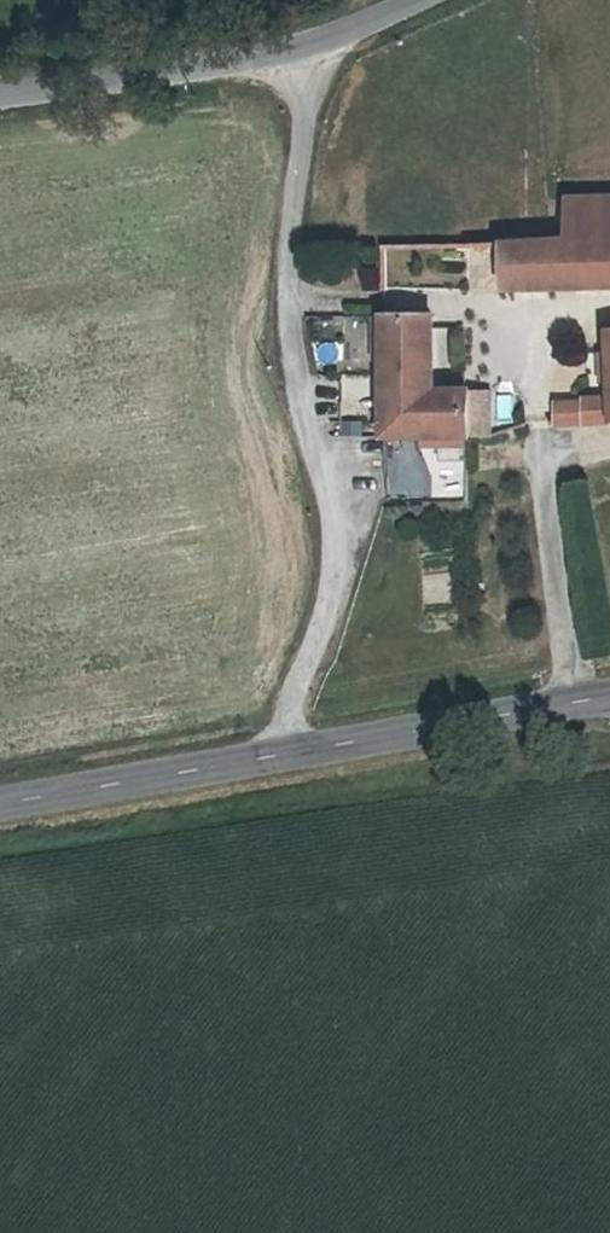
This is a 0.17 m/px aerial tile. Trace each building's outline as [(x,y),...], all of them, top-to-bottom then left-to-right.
[(515,244),(518,298),(609,294),(609,193),(574,195),(577,241),(515,244)] [(371,290),(389,290),(389,250),(372,250),(371,290)] [(451,314),(390,315),(392,442),(483,440),(482,394),(453,394),(451,314)] [(569,404),(570,423),(609,421),(609,402),(569,404)] [(433,445),(433,470),(469,471),(469,446),(433,445)]
